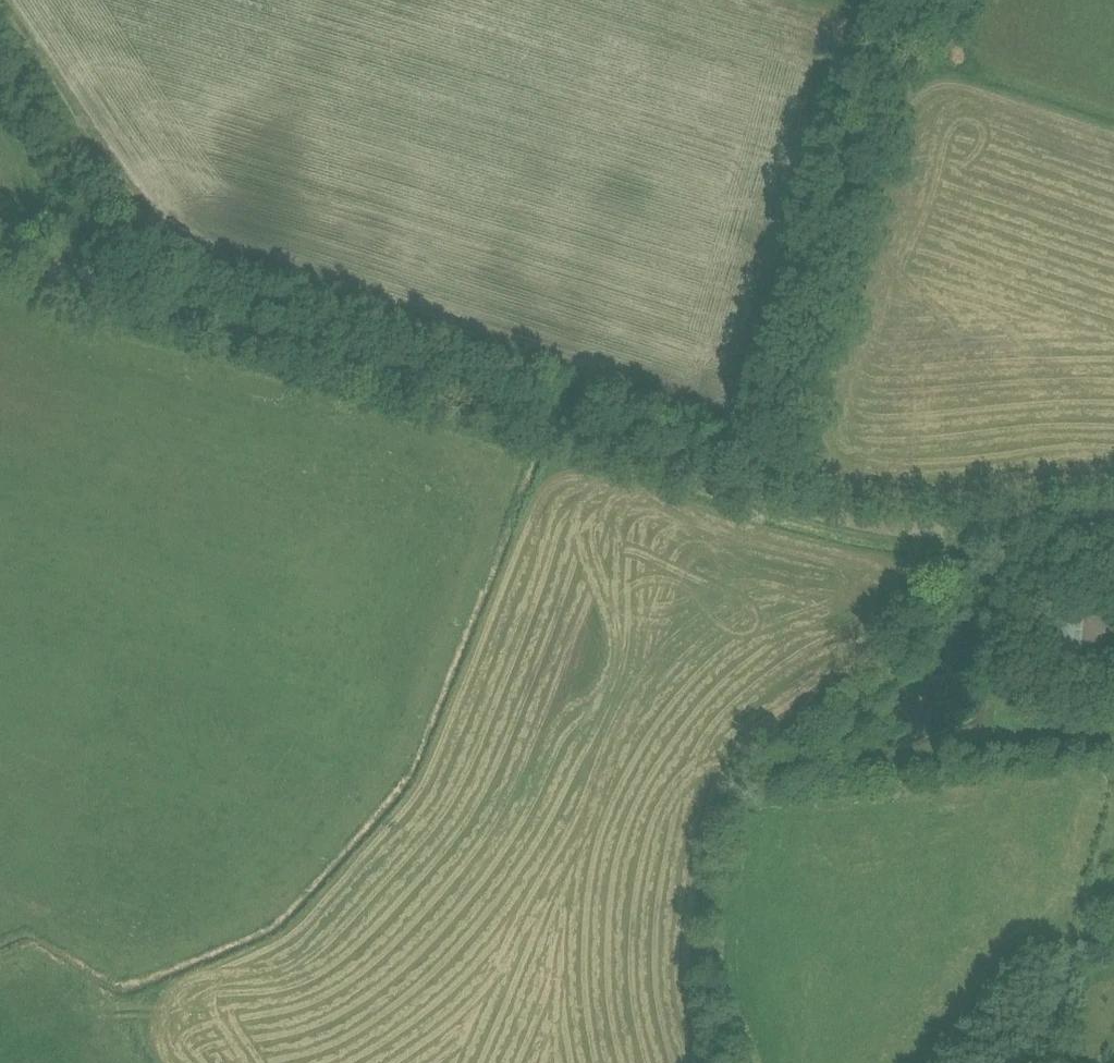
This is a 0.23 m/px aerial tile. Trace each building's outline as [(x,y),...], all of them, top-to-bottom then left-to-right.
[(1105,672),(1108,618),(1050,613),(1047,668),(1105,672)]
